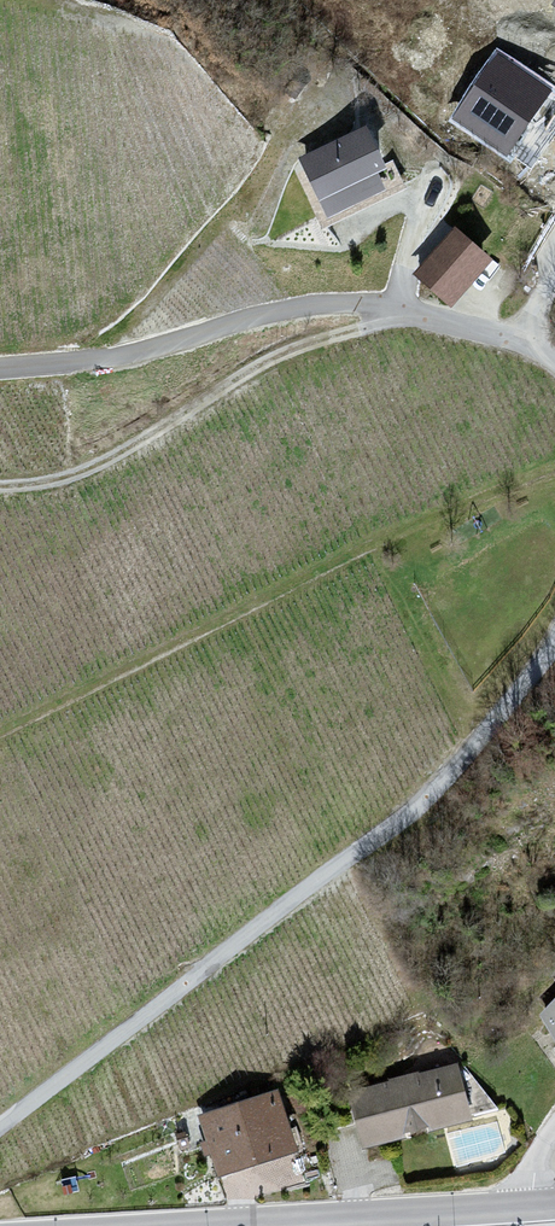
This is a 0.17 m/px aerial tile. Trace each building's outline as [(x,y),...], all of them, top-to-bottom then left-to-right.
[(553,91),(498,53),(452,119),(506,157),(553,91)] [(392,180),(371,131),(301,162),(331,226),(389,199),(384,184),(392,180)] [(457,230),(415,279),(455,315),(496,267),(457,230)] [(537,1011),(554,1040),(554,991),(537,1011)] [(457,1060),(345,1088),(359,1145),(470,1116),(457,1060)] [(276,1086),(196,1112),(215,1172),(296,1145),(276,1086)]
